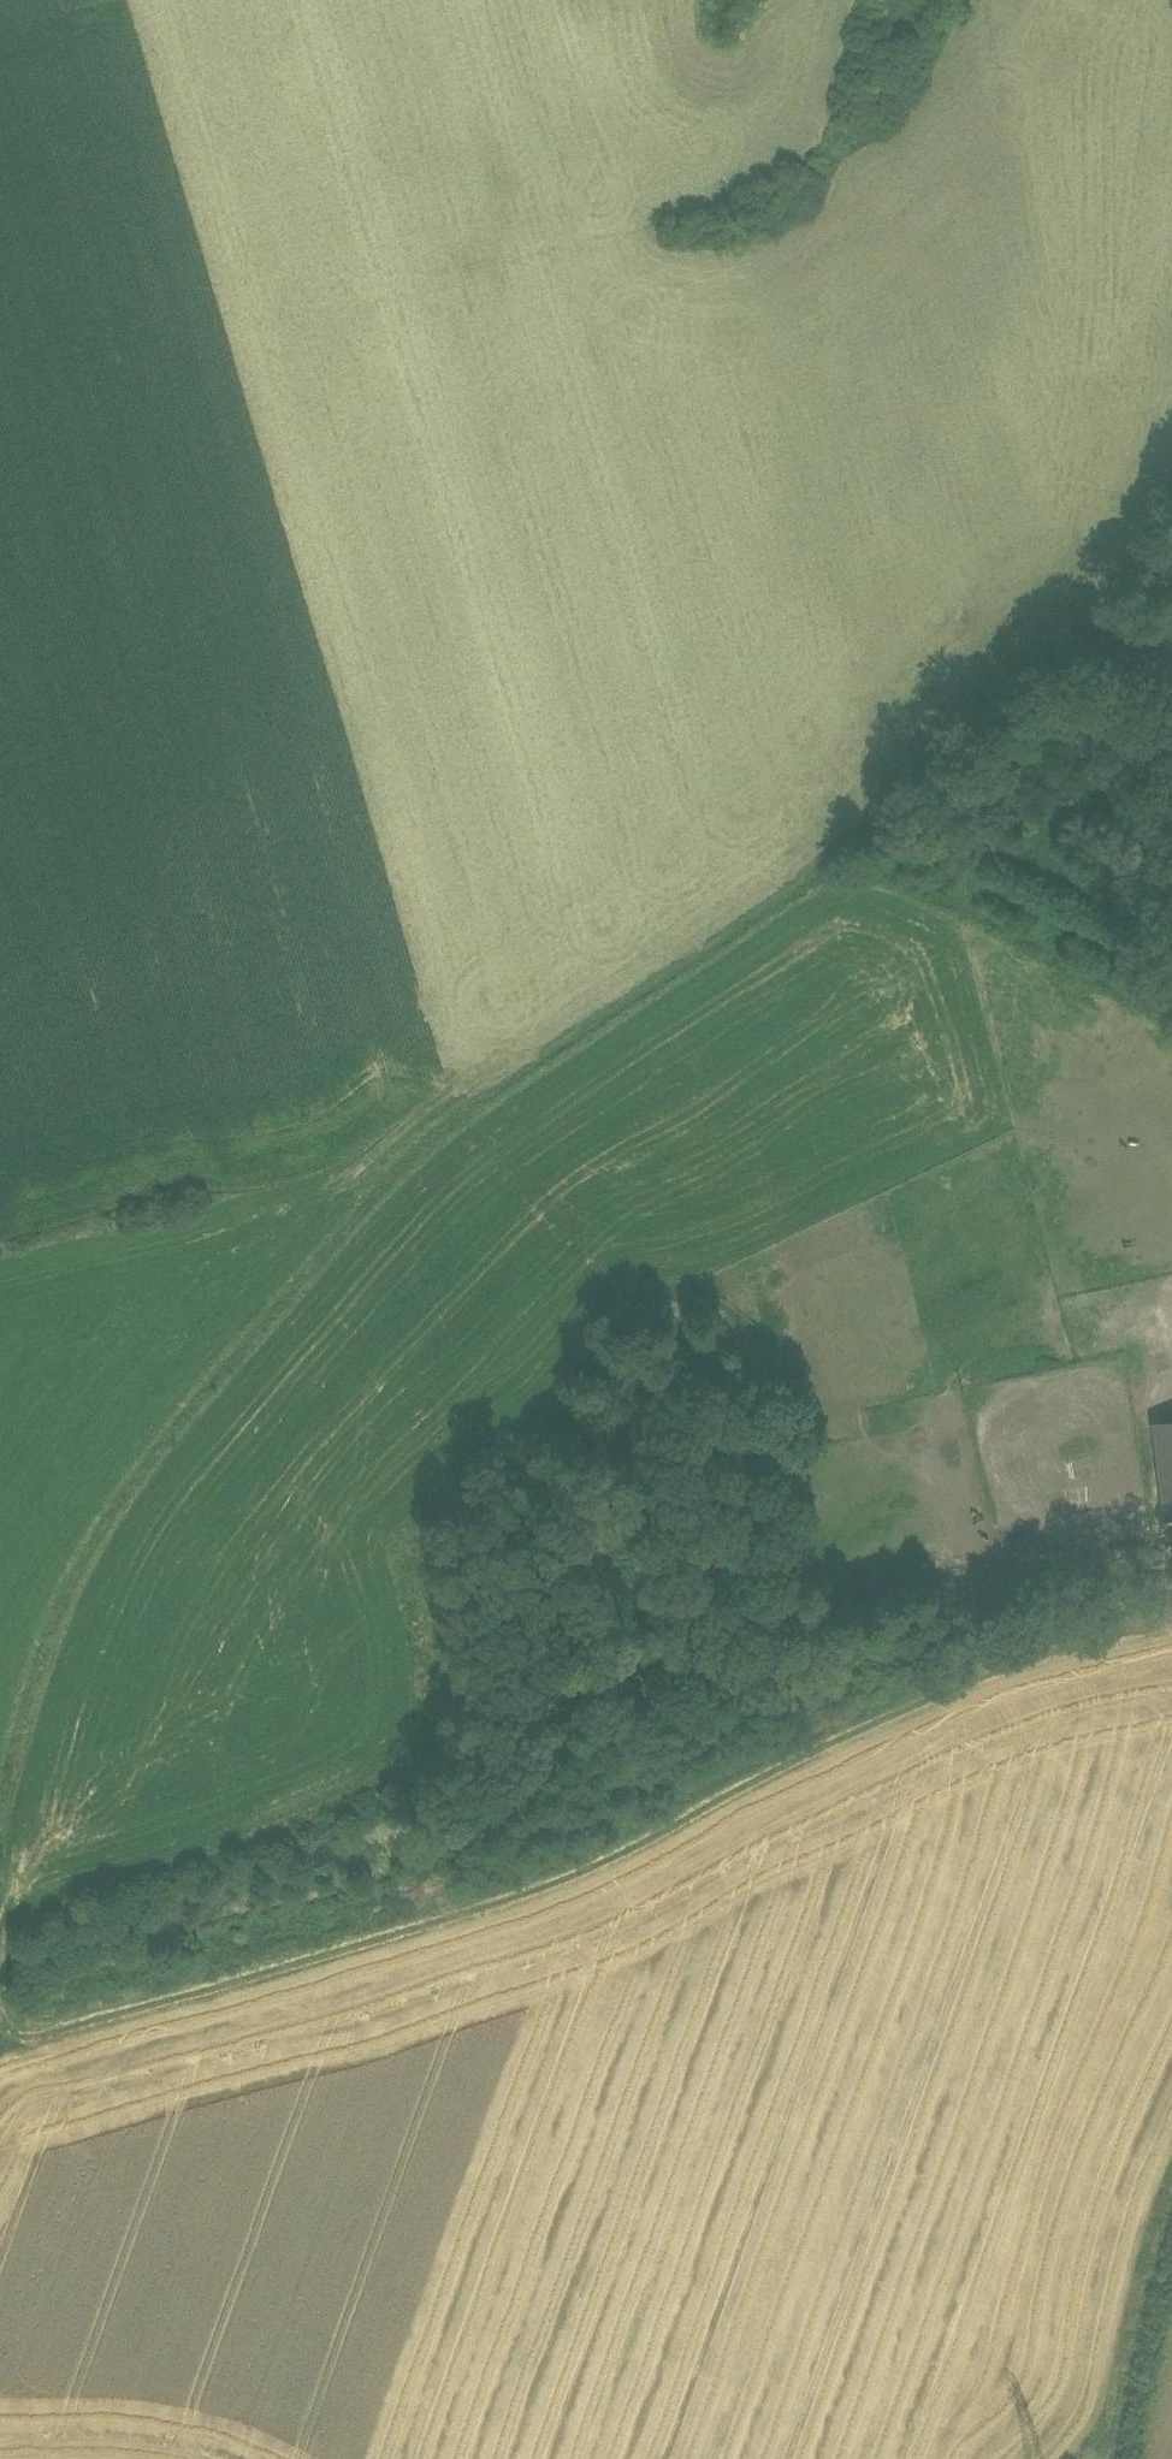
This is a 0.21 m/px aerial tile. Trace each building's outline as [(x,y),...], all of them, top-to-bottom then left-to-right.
[(1144,1417),(1156,1518),(1171,1516),(1171,1414),(1144,1417)]
